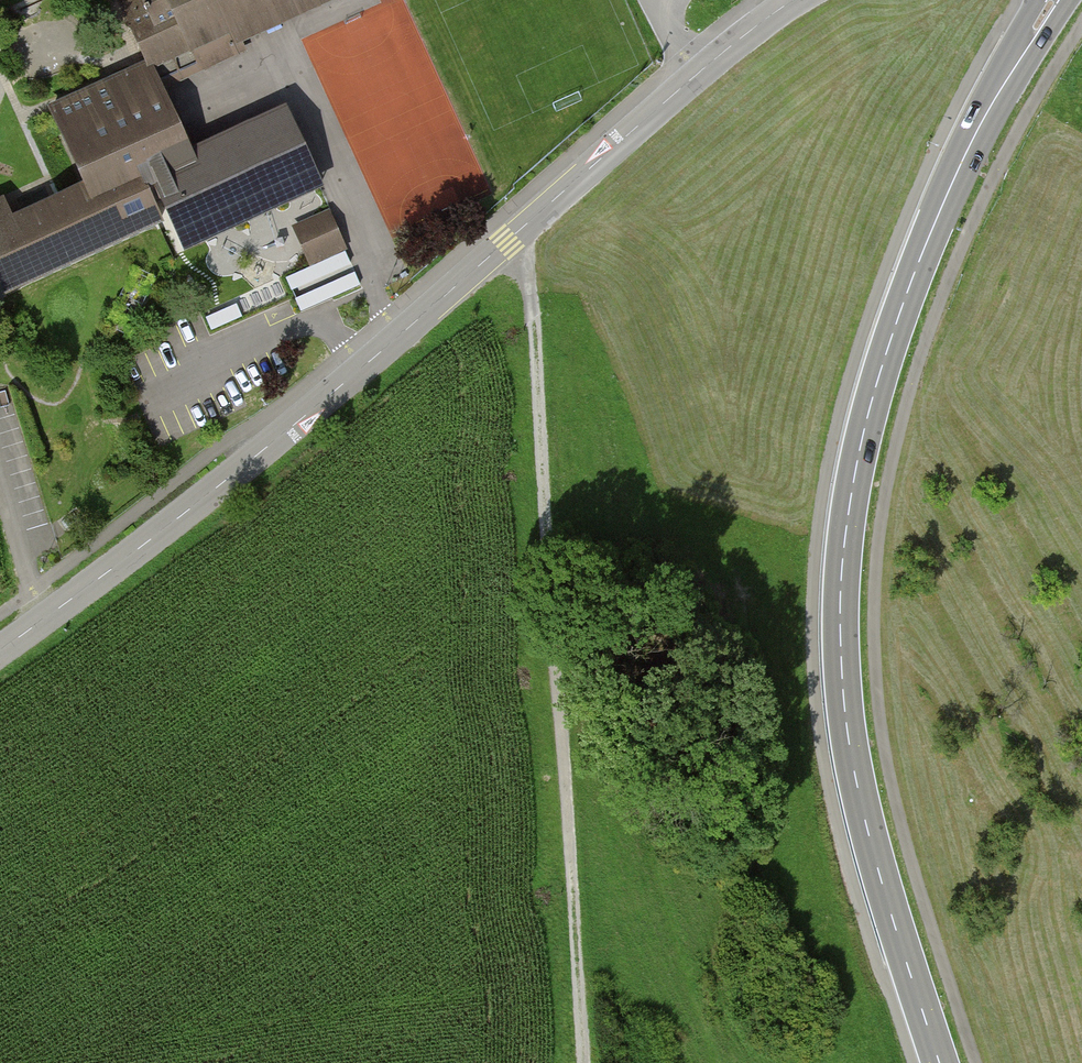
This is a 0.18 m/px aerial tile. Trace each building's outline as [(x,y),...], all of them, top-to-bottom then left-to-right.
[(149,65),(170,55),(189,47),(198,66),(241,47),(232,27),(293,0),(127,0),(121,3),(149,65)] [(176,169),(154,121),(133,74),(53,111),(88,188),(13,222),(4,204),(0,206),(0,283),(4,292),(161,221),(153,204),(164,199),(155,179),(176,169)] [(288,118),(176,169),(155,179),(164,199),(183,240),(316,179),(288,118)] [(328,213),(295,228),(311,264),(335,253),(344,249),(328,213)] [(312,267),(287,278),(292,289),(350,264),(345,252),(312,267)] [(354,273),(297,299),(302,310),(333,297),(359,285),(354,273)] [(236,305),(207,318),(213,329),(241,317),(236,305)]
